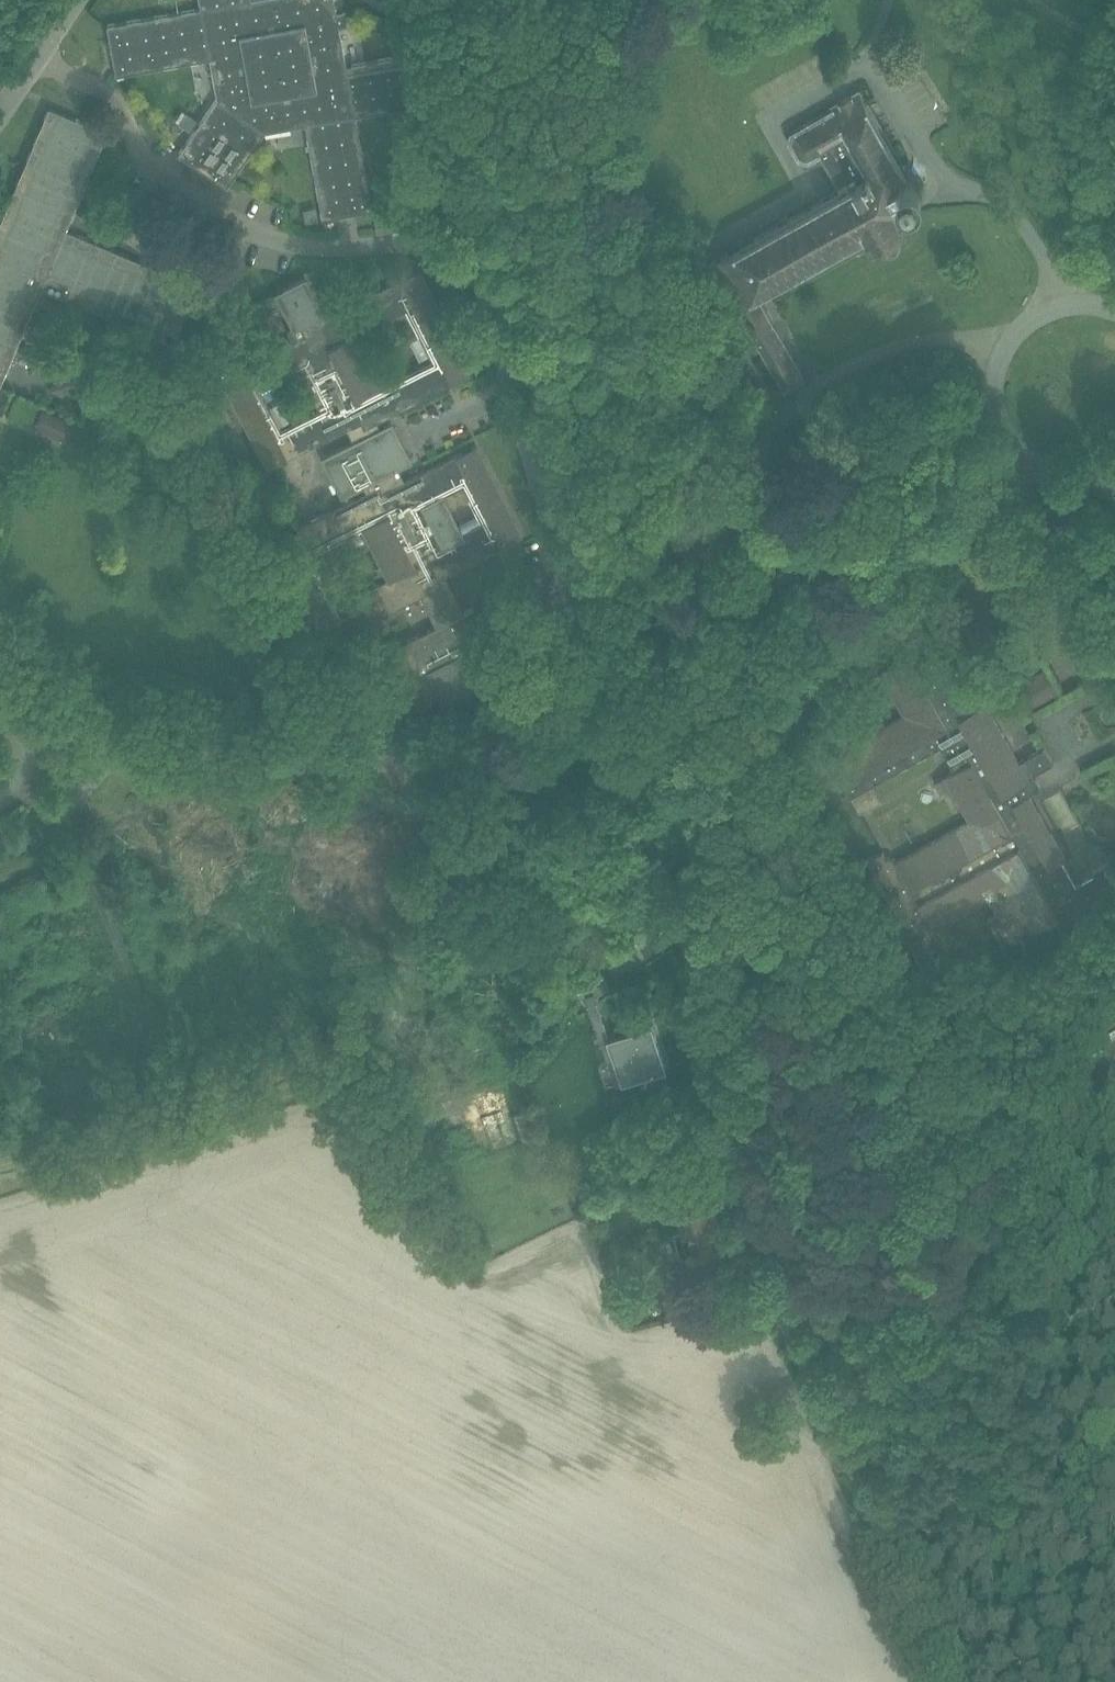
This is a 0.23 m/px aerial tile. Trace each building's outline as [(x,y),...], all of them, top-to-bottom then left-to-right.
[(317,190),(322,219),(372,210),(355,116),(449,99),(440,49),(346,66),(339,28),(347,26),(345,12),(337,14),(334,0),(199,0),(201,9),(107,25),(116,75),(211,59),(217,99),(179,154),(227,187),(265,132),(305,125),(317,190)] [(854,96),(853,95),(839,102),(841,105),(836,108),(835,106),(833,107),(833,108),(791,132),(788,141),(799,160),(809,163),(823,154),(843,190),(712,263),(784,393),(805,381),(763,306),(879,242),(881,247),(888,249),(907,238),(909,231),(906,227),(913,223),(916,212),(910,201),(920,195),(921,194),(922,192),(923,191),(924,189),(924,188),(924,186),(924,184),(924,183),(923,182),(922,180),(921,179),(921,178),(919,177),(917,176),(915,176),(913,176),(911,176),(909,177),(861,92),(854,96)] [(0,386),(41,288),(174,344),(198,286),(66,230),(107,132),(49,107),(0,223),(0,386)] [(406,462),(388,426),(381,429),(377,421),(446,386),(438,370),(443,367),(445,371),(452,384),(472,373),(420,269),(407,275),(316,321),(314,317),(322,313),(305,280),(278,294),(294,327),(300,324),(306,335),(221,377),(267,468),(347,428),(355,443),(327,456),(345,493),(363,484),(367,492),(297,527),(305,543),(300,546),(291,530),(271,540),(324,645),(422,595),(437,626),(382,654),(411,712),(443,696),(445,700),(472,686),(474,691),(507,674),(473,608),(462,613),(444,576),(522,537),(476,445),(405,481),(397,467),(406,462)] [(41,424),(71,439),(81,420),(51,405),(41,424)] [(976,644),(961,617),(923,639),(937,665),(919,675),(908,656),(881,671),(905,714),(824,759),(840,787),(844,784),(851,797),(941,746),(955,770),(946,775),(971,820),(898,861),(897,860),(896,861),(897,863),(894,859),(889,857),(887,858),(883,852),(867,860),(915,951),(931,943),(929,940),(932,939),(933,934),(931,929),(934,928),(935,930),(936,929),(936,928),(991,898),(999,912),(989,918),(1008,954),(1026,944),(1021,935),(1033,928),(1034,931),(1060,917),(1057,911),(1066,906),(1075,922),(1114,899),(1114,869),(1111,861),(1093,871),(1095,875),(1076,885),(1063,861),(1066,859),(1024,783),(1029,780),(1028,778),(1055,763),(1045,746),(1044,746),(1045,748),(1020,763),(986,703),(967,714),(954,690),(978,676),(964,651),(976,644)] [(1022,683),(1033,702),(1056,689),(1045,670),(1022,683)] [(611,987),(597,965),(570,983),(584,1005),(593,999),(601,994),(611,987)] [(655,1024),(634,1030),(615,1037),(628,1079),(669,1066),(655,1024)] [(1088,1049),(1093,1059),(1103,1053),(1098,1044),(1088,1049)] [(646,1186),(651,1204),(663,1200),(658,1182),(646,1186)] [(669,1270),(674,1288),(686,1285),(681,1267),(669,1270)]
